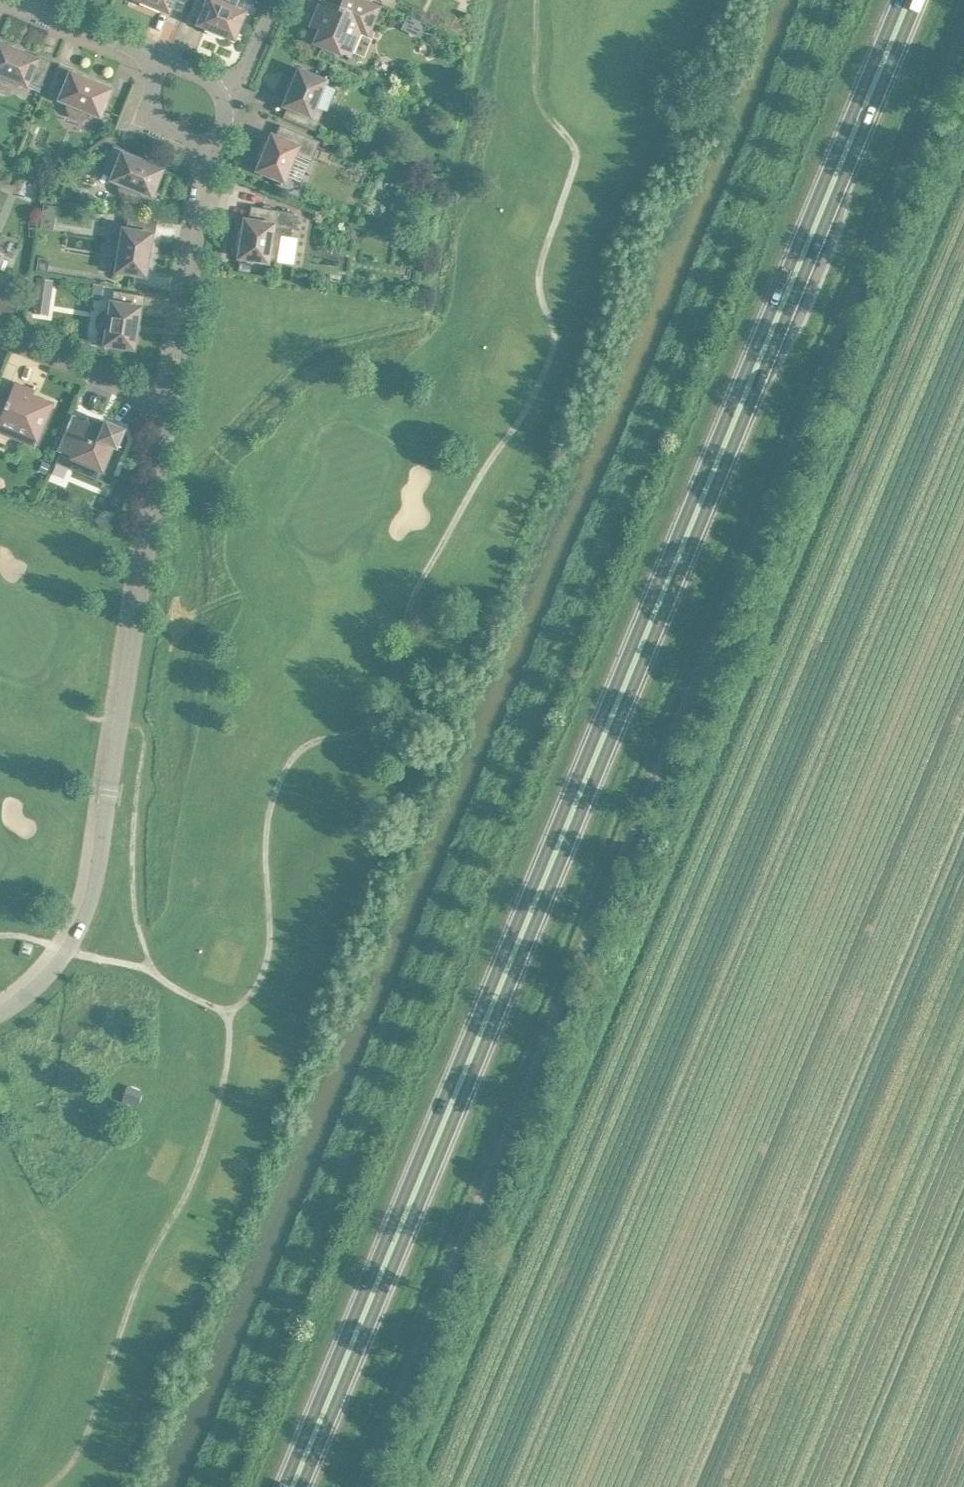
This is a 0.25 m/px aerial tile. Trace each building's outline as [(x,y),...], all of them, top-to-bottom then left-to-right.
[(139,2),(139,3),(158,11),(159,10),(169,14),(174,3),(182,6),(185,0),(135,0),(139,2)] [(204,28),(204,30),(223,38),(224,37),(234,41),(247,9),(234,4),(236,0),(194,0),(190,9),(199,13),(194,24),(204,28)] [(335,4),(325,0),(318,0),(307,24),(320,29),(314,44),(350,59),(360,33),(369,37),(381,6),(368,0),(337,0),(335,4)] [(0,40),(0,85),(2,86),(6,87),(10,86),(14,84),(14,82),(27,88),(29,82),(40,87),(51,60),(36,54),(36,55),(0,40)] [(86,114),(87,113),(101,119),(114,87),(72,69),(59,63),(47,90),(57,94),(55,100),(68,105),(68,106),(69,110),(71,114),(75,116),(79,117),(83,116),(86,114)] [(282,94),(284,95),(280,105),(290,110),(287,119),(314,130),(322,109),(316,107),(328,78),(296,65),(292,76),(290,75),(282,94)] [(253,170),(284,183),(296,155),(310,161),(319,140),(284,126),(280,135),(269,130),(265,141),(263,140),(255,160),(257,160),(253,170)] [(138,194),(139,193),(153,199),(166,167),(123,150),(124,149),(112,144),(101,171),(109,174),(107,180),(120,185),(120,186),(121,190),(123,194),(126,196),(131,197),(135,196),(138,194)] [(242,216),(240,227),(238,226),(235,247),(237,247),(235,258),(269,264),(270,260),(276,261),(280,235),(290,236),(294,212),(255,206),(253,217),(242,216)] [(127,217),(126,226),(120,225),(118,238),(117,239),(113,240),(110,243),(109,247),(109,251),(111,255),(114,258),(115,259),(113,273),(146,279),(153,233),(154,234),(156,221),(127,217)] [(0,249),(0,290),(13,258),(3,254),(5,251),(0,249)] [(47,272),(49,258),(38,256),(36,270),(47,272)] [(31,313),(48,315),(53,279),(36,277),(31,313)] [(113,290),(111,298),(109,298),(106,312),(105,312),(101,313),(98,316),(97,320),(97,324),(99,328),(102,331),(103,332),(101,346),(134,352),(141,307),(143,307),(145,295),(113,290)] [(36,388),(15,380),(6,400),(0,398),(0,433),(32,447),(34,443),(36,444),(55,400),(34,392),(36,388)] [(92,476),(95,470),(102,472),(113,446),(116,447),(125,426),(105,418),(104,420),(100,419),(99,421),(88,416),(87,421),(71,414),(55,452),(71,459),(68,466),(92,476)] [(117,1080),(111,1093),(127,1099),(132,1086),(117,1080)]
